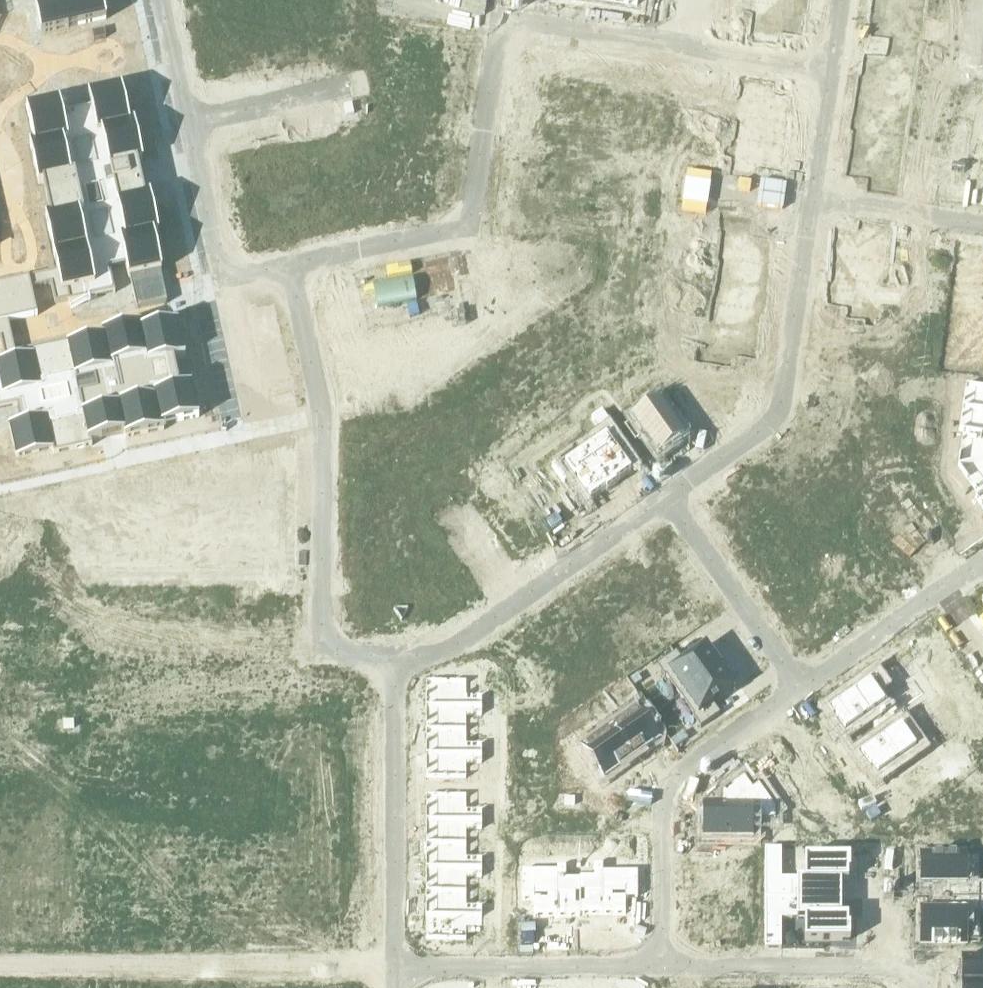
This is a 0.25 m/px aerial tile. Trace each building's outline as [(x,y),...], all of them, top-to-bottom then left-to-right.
[(41,34),(106,20),(101,0),(33,0),(41,34)] [(234,63),(220,0),(219,0),(222,13),(198,18),(196,5),(181,9),(189,45),(202,42),(207,69),(234,63)] [(268,48),(262,20),(255,21),(250,2),(236,5),(234,0),(220,0),(234,63),(235,63),(234,55),(268,48)] [(321,44),(311,0),(270,0),(276,25),(288,23),(294,50),(321,44)] [(752,35),(776,39),(776,38),(778,27),(799,30),(802,7),(805,8),(806,7),(758,0),(757,0),(754,22),(754,24),(752,34),(752,35)] [(875,9),(920,16),(922,0),(876,0),(875,9)] [(875,9),(871,33),(892,36),(891,48),(915,51),(916,39),(920,16),(875,9)] [(957,9),(955,21),(963,22),(965,10),(957,9)] [(469,70),(472,48),(473,48),(473,47),(456,44),(458,32),(426,27),(421,63),(469,70)] [(104,30),(92,32),(94,41),(106,38),(104,30)] [(861,79),(909,86),(913,63),(915,51),(891,48),(889,59),(867,56),(866,58),(868,58),(864,79),(861,79)] [(465,92),(468,71),(469,71),(469,70),(421,63),(421,64),(431,65),(428,86),(427,87),(465,92)] [(648,131),(655,78),(632,74),(628,102),(616,100),(611,130),(625,132),(625,128),(648,131)] [(704,76),(702,88),(714,90),(715,78),(704,76)] [(655,78),(648,131),(683,136),(687,111),(675,109),(679,81),(655,78)] [(744,79),(739,114),(787,121),(787,120),(784,120),(787,97),(766,94),(768,82),(744,79)] [(862,80),(859,102),(904,109),(907,87),(909,87),(909,86),(861,79),(861,80),(862,80)] [(0,284),(0,341),(4,361),(0,362),(0,410),(17,406),(20,422),(9,425),(16,458),(52,450),(53,454),(92,446),(91,441),(124,434),(125,439),(164,430),(162,425),(198,418),(191,385),(179,388),(173,358),(185,356),(178,323),(142,331),(141,326),(102,335),(103,339),(70,346),(69,342),(15,353),(8,322),(37,316),(31,289),(51,285),(55,304),(68,301),(69,303),(115,293),(110,269),(126,266),(128,278),(130,277),(160,271),(161,271),(153,235),(158,234),(149,195),(145,196),(138,163),(142,162),(134,123),(129,124),(121,88),(88,95),(91,108),(62,114),(59,102),(26,109),(34,145),(30,146),(38,185),(43,184),(50,217),(45,218),(57,272),(0,284)] [(945,92),(943,104),(951,105),(953,93),(945,92)] [(855,124),(854,124),(903,132),(903,131),(901,131),(904,109),(859,102),(856,124),(855,124)] [(351,103),(343,105),(346,115),(353,114),(351,103)] [(740,115),(737,137),(782,143),(785,122),(787,122),(787,121),(739,114),(738,115),(740,115)] [(962,135),(965,119),(953,117),(950,133),(962,135)] [(691,118),(690,130),(697,131),(699,119),(691,118)] [(853,146),(853,147),(899,154),(903,132),(854,124),(854,125),(857,126),(855,146),(853,146)] [(937,124),(936,136),(944,138),(945,126),(937,124)] [(936,136),(934,148),(942,150),(944,138),(936,136)] [(782,143),(737,137),(732,172),(756,176),(758,164),(780,167),(782,152),(781,152),(782,143)] [(312,140),(299,143),(302,159),(316,156),(312,140)] [(850,169),(850,171),(872,174),(879,175),(896,178),(899,154),(853,147),(851,161),(852,161),(851,169),(850,169)] [(959,158),(960,149),(948,147),(947,156),(959,158)] [(665,155),(663,167),(679,169),(681,157),(665,155)] [(344,226),(367,221),(357,174),(321,182),(328,213),(341,211),(344,226)] [(944,175),(941,191),(953,193),(956,177),(944,175)] [(551,199),(546,231),(569,234),(575,194),(552,191),(551,199)] [(575,194),(569,234),(592,237),(598,202),(598,198),(575,194)] [(528,196),(523,235),(545,238),(546,231),(551,199),(528,196)] [(585,285),(558,305),(560,308),(582,339),(624,309),(639,208),(598,202),(592,237),(591,249),(585,285)] [(265,252),(291,246),(287,229),(278,231),(274,210),(283,208),(283,207),(235,218),(240,239),(240,241),(261,236),(265,252)] [(726,221),(720,256),(769,264),(769,263),(766,262),(769,239),(748,236),(749,225),(726,221)] [(881,260),(886,225),(862,221),(861,233),(838,230),(838,231),(839,232),(836,254),(881,260)] [(975,261),(960,259),(958,269),(982,272),(982,247),(977,246),(975,261)] [(686,251),(684,269),(694,271),(696,253),(686,251)] [(836,254),(833,275),(832,275),(832,276),(880,283),(880,282),(878,282),(881,260),(836,254)] [(722,258),(719,279),(765,286),(766,279),(765,279),(767,264),(768,264),(769,264),(720,256),(720,257),(722,258)] [(924,267),(922,279),(931,280),(932,268),(924,267)] [(982,296),(982,272),(958,269),(957,279),(972,281),(970,295),(982,296)] [(160,271),(130,277),(136,309),(166,302),(167,302),(160,271)] [(875,318),(880,283),(832,276),(832,277),(835,277),(831,300),(852,303),(851,315),(875,318)] [(703,277),(702,287),(718,290),(716,301),(714,301),(714,302),(762,309),(762,308),(761,308),(763,293),(764,293),(765,286),(719,279),(703,277)] [(968,308),(953,306),(951,316),(982,321),(982,296),(970,295),(968,308)] [(714,302),(710,324),(755,331),(759,309),(762,309),(714,302)] [(672,304),(670,318),(682,320),(684,306),(672,304)] [(964,341),(982,344),(982,321),(951,316),(950,327),(965,329),(964,341)] [(882,363),(886,336),(888,324),(864,321),(862,333),(837,329),(836,339),(833,338),(831,356),(882,363)] [(693,345),(691,357),(705,359),(729,363),(731,351),(752,354),(752,353),(755,331),(710,324),(707,347),(693,345)] [(960,367),(982,370),(982,344),(964,341),(948,339),(946,350),(962,352),(960,367)] [(828,381),(825,398),(827,399),(826,408),(875,416),(879,388),(828,381)] [(962,406),(982,409),(982,385),(965,383),(962,406)] [(916,400),(928,401),(930,386),(919,384),(916,400)] [(657,401),(623,425),(635,441),(644,434),(658,454),(662,452),(664,455),(675,447),(673,444),(682,437),(657,401)] [(958,429),(982,432),(982,409),(962,406),(958,429)] [(601,431),(582,445),(612,487),(617,483),(616,481),(632,470),(615,447),(625,441),(602,408),(590,417),(601,431)] [(918,432),(930,433),(931,425),(919,423),(918,432)] [(957,465),(982,459),(982,432),(958,429),(958,430),(962,431),(957,465)] [(550,464),(564,483),(573,477),(590,500),(605,489),(606,491),(612,487),(582,445),(562,459),(561,457),(550,464)] [(957,465),(977,493),(974,495),(974,496),(982,490),(982,459),(957,465)] [(533,476),(513,490),(540,528),(552,520),(550,518),(559,512),(554,505),(563,498),(542,470),(533,476)] [(761,484),(740,498),(768,538),(799,517),(785,497),(775,504),(761,484)] [(494,504),(485,511),(505,539),(514,533),(519,540),(527,534),(529,536),(540,528),(513,490),(493,504),(494,504)] [(974,496),(982,508),(982,490),(974,496)] [(740,498),(720,513),(734,533),(724,540),(738,560),(768,539),(768,538),(740,498)] [(943,508),(933,515),(938,522),(948,515),(943,508)] [(218,649),(219,560),(96,560),(96,524),(19,523),(19,535),(0,535),(0,625),(19,625),(19,662),(109,662),(109,649),(218,649)] [(396,525),(383,526),(383,534),(396,534),(396,525)] [(349,526),(349,536),(361,537),(361,526),(349,526)] [(882,544),(864,557),(866,560),(887,590),(906,576),(894,559),(883,543),(882,544)] [(866,560),(847,574),(870,606),(889,593),(887,590),(866,560)] [(847,574),(829,587),(850,616),(852,619),(870,606),(847,574)] [(827,583),(808,597),(831,629),(850,616),(829,587),(827,583)] [(789,610),(788,610),(799,626),(811,643),(831,629),(808,597),(789,610)] [(966,617),(982,642),(982,605),(966,617)] [(676,652),(656,665),(664,676),(665,675),(679,695),(720,666),(705,645),(683,661),(676,652)] [(720,666),(679,695),(693,715),(692,716),(700,727),(719,714),(712,704),(735,688),(721,666),(720,666)] [(874,678),(830,708),(831,710),(836,716),(834,717),(844,732),(860,721),(867,716),(874,727),(868,731),(866,732),(867,732),(897,711),(923,693),(913,678),(887,697),(874,678)] [(439,680),(424,680),(424,693),(425,693),(425,705),(482,705),(482,695),(467,695),(467,680),(439,680)] [(425,705),(425,729),(467,729),(467,715),(482,715),(482,705),(425,705)] [(876,742),(860,754),(870,768),(872,767),(876,773),(876,774),(877,775),(917,747),(894,714),(898,711),(897,711),(867,732),(867,733),(868,732),(875,728),(882,738),(876,742)] [(634,719),(614,733),(637,766),(658,751),(642,728),(635,719),(634,719)] [(73,720),(62,721),(63,729),(73,728),(73,720)] [(424,740),(424,753),(482,753),(482,743),(467,743),(467,729),(425,729),(425,740),(424,740)] [(595,747),(594,747),(605,763),(617,780),(637,766),(614,733),(595,747)] [(491,740),(491,753),(506,753),(506,740),(491,740)] [(424,753),(425,753),(425,778),(467,778),(467,763),(482,763),(482,753),(424,753)] [(491,753),(491,766),(506,766),(506,753),(491,753)] [(704,803),(704,836),(751,836),(751,819),(776,819),(776,807),(759,782),(752,786),(744,774),(720,791),(720,802),(704,803)] [(424,819),(482,819),(482,809),(467,809),(467,794),(425,794),(425,819),(424,819)] [(574,797),(563,797),(563,805),(574,805),(574,797)] [(482,819),(424,819),(424,832),(425,832),(425,843),(467,843),(467,829),(482,829),(482,819)] [(796,836),(776,836),(776,848),(796,848),(796,836)] [(425,843),(425,867),(482,867),(482,857),(467,857),(467,843),(425,843)] [(764,848),(764,898),(780,898),(780,879),(781,879),(781,848),(764,848)] [(965,853),(921,853),(921,873),(923,873),(923,884),(949,884),(949,898),(982,898),(982,882),(980,882),(980,855),(965,855),(965,853)] [(780,879),(780,898),(822,898),(840,898),(840,880),(848,880),(848,871),(850,871),(850,856),(804,856),(804,879),(781,879),(780,879)] [(579,875),(579,916),(580,916),(580,914),(602,914),(602,863),(593,862),(593,875),(579,875)] [(602,863),(602,914),(626,914),(626,901),(626,898),(638,898),(638,870),(603,870),(603,863),(602,863)] [(521,869),(521,900),(533,900),(533,903),(533,916),(557,916),(557,865),(556,865),(556,869),(521,869)] [(557,865),(557,916),(579,916),(579,875),(579,877),(566,877),(566,865),(557,865)] [(425,867),(425,891),(467,891),(467,877),(482,877),(482,867),(425,867)] [(4,882),(4,910),(64,910),(64,882),(4,882)] [(703,935),(722,935),(722,887),(703,887),(703,889),(687,889),(687,919),(703,919),(703,935)] [(741,887),(722,887),(722,935),(741,935),(741,919),(757,919),(757,889),(741,889),(741,887)] [(425,891),(425,915),(482,915),(482,905),(467,905),(467,891),(425,891)] [(764,898),(764,930),(781,929),(781,918),(804,918),(804,940),(850,940),(850,925),(848,925),(848,916),(840,916),(840,898),(822,898),(780,898),(764,898)] [(966,941),(980,941),(980,914),(982,913),(982,898),(949,898),(949,912),(923,912),(923,923),(921,923),(921,943),(965,943),(966,941)] [(425,927),(424,927),(424,940),(439,940),(438,940),(466,940),(467,925),(482,925),(482,915),(425,915),(425,927)] [(764,930),(764,948),(781,948),(781,929),(764,930)] [(960,985),(982,985),(982,960),(960,960),(960,985)]
